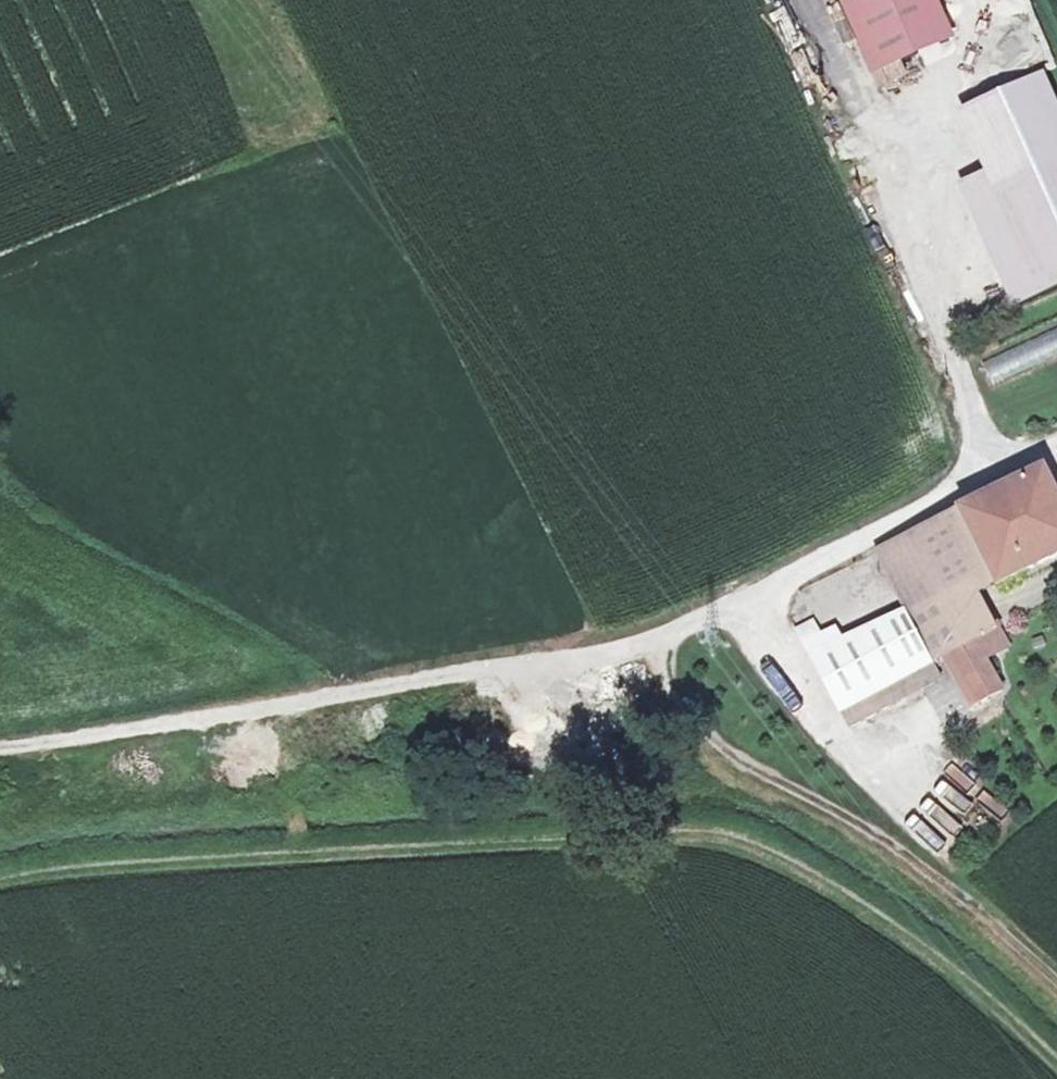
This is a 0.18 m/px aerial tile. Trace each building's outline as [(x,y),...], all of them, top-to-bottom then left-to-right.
[(942,36),(927,0),(834,0),(863,69),(942,36)] [(1004,293),(1056,269),(1056,140),(1026,71),(954,103),(981,167),(952,180),(1004,293)] [(979,356),(987,380),(1056,356),(1056,328),(979,356)] [(990,626),(969,584),(994,571),(997,576),(1056,545),(1056,499),(1038,462),(872,546),(899,601),(881,610),(838,632),(830,616),(814,625),(810,616),(794,624),(836,707),(931,657),(938,653),(967,638),(990,626)] [(990,626),(967,638),(977,658),(1000,645),(990,626)] [(967,638),(938,653),(965,705),(994,690),(977,658),(967,638)] [(939,675),(931,657),(836,707),(844,723),(939,675)] [(953,850),(977,829),(960,810),(936,831),(953,850)]
